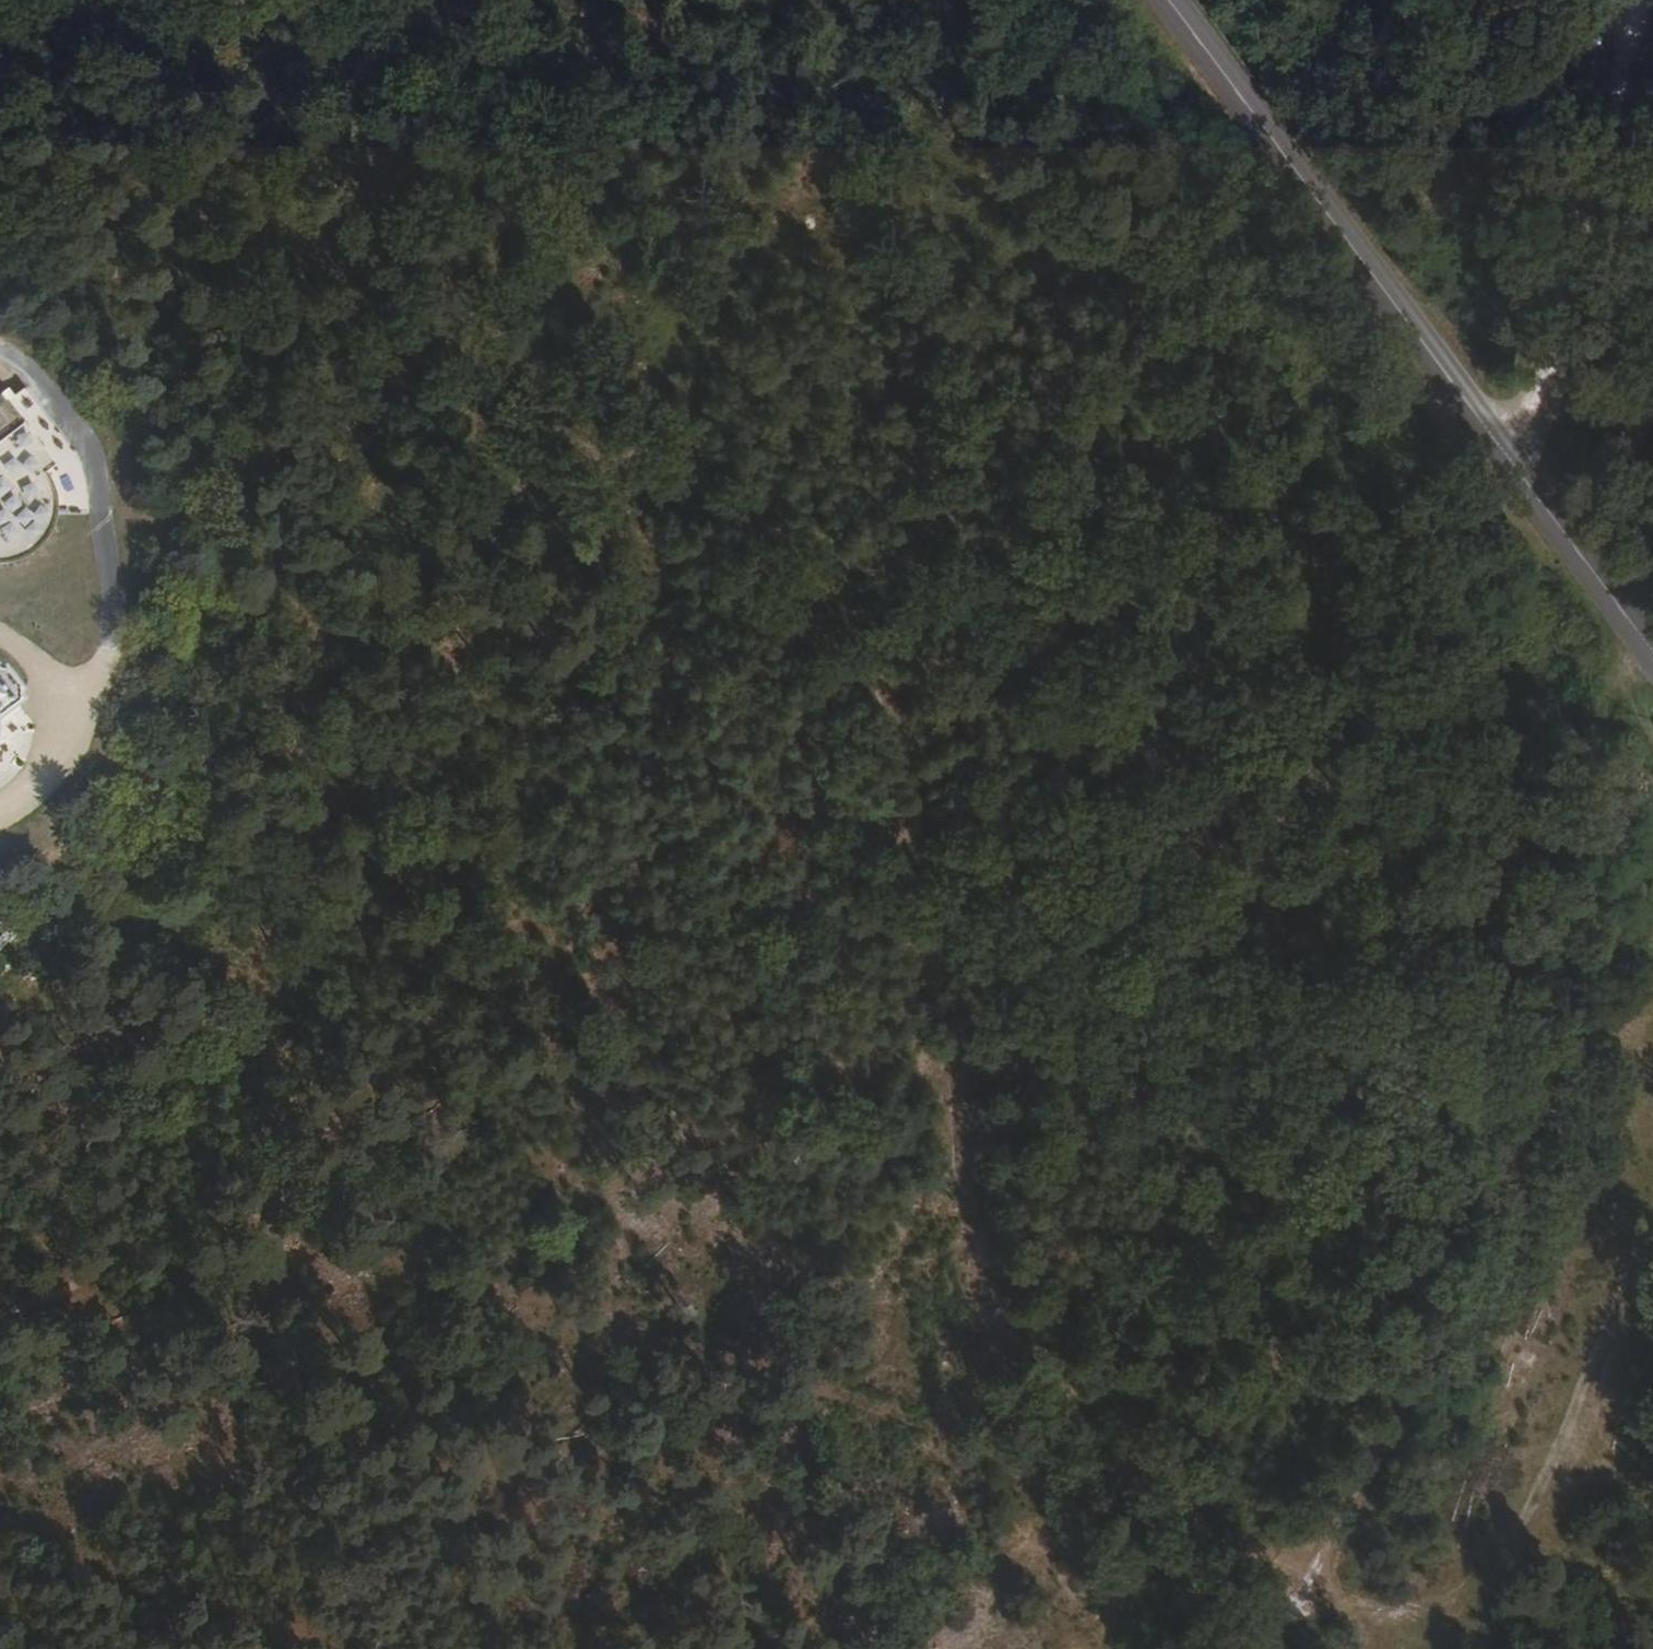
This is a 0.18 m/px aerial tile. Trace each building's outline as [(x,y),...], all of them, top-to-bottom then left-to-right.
[(5,428),(0,456),(0,605),(3,610),(29,630),(54,634),(76,626),(91,613),(98,595),(102,578),(74,529),(90,517),(33,432),(5,428)] [(11,796),(29,779),(27,759),(56,739),(20,696),(0,702),(0,795),(11,796)]
